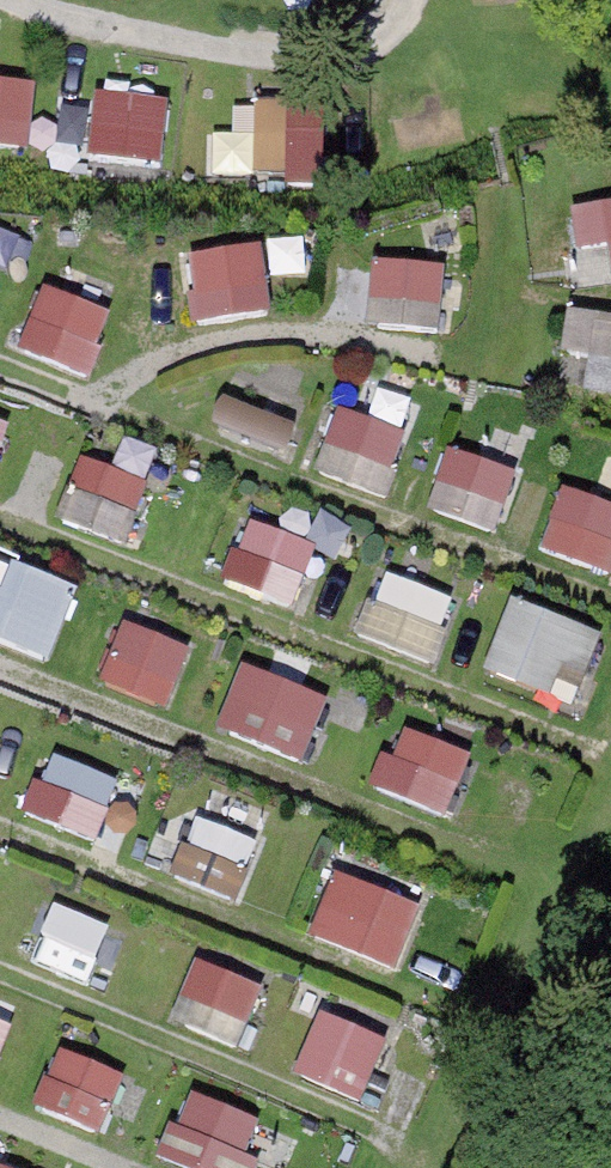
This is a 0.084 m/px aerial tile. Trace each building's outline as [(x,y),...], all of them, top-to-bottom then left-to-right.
[(33,152),(41,90),(0,85),(0,147),(33,152)] [(97,100),(95,162),(168,164),(169,101),(97,100)] [(219,102),(217,174),(326,176),(327,104),(219,102)] [(577,250),(610,246),(610,206),(573,210),(577,250)] [(195,320),(275,316),(271,253),(192,258),(195,320)] [(447,319),(447,267),(374,265),(373,318),(447,319)] [(21,353),(91,381),(116,319),(45,291),(21,353)] [(592,395),(610,396),(610,321),(568,320),(567,355),(593,356),(592,395)] [(281,449),(292,394),(224,381),(213,435),(281,449)] [(341,411),(328,447),(401,473),(413,437),(341,411)] [(19,426),(0,420),(0,481),(19,426)] [(115,472),(84,465),(77,496),(143,511),(155,458),(119,450),(115,472)] [(443,492),(515,504),(521,469),(449,457),(443,492)] [(561,494),(546,559),(610,574),(610,505),(561,494)] [(231,582),(298,610),(322,552),(255,524),(231,582)] [(52,664),(82,590),(0,557),(0,643),(52,664)] [(439,662),(454,598),(379,580),(364,644),(439,662)] [(515,606),(489,674),(583,709),(609,641),(515,606)] [(118,623),(97,680),(175,708),(196,651),(118,623)] [(246,669),(218,736),(305,772),(334,705),(246,669)] [(375,793),(454,821),(476,759),(397,732),(375,793)] [(311,935),(402,975),(429,914),(338,874),(311,935)] [(46,906),(29,951),(101,978),(118,933),(46,906)] [(251,1032),(266,991),(198,965),(183,1007),(251,1032)] [(323,1012),(293,1075),(362,1108),(393,1046),(323,1012)] [(35,1115),(106,1139),(127,1076),(57,1052),(35,1115)] [(266,1116),(181,1099),(167,1166),(177,1167),(256,1167),(266,1116)]
